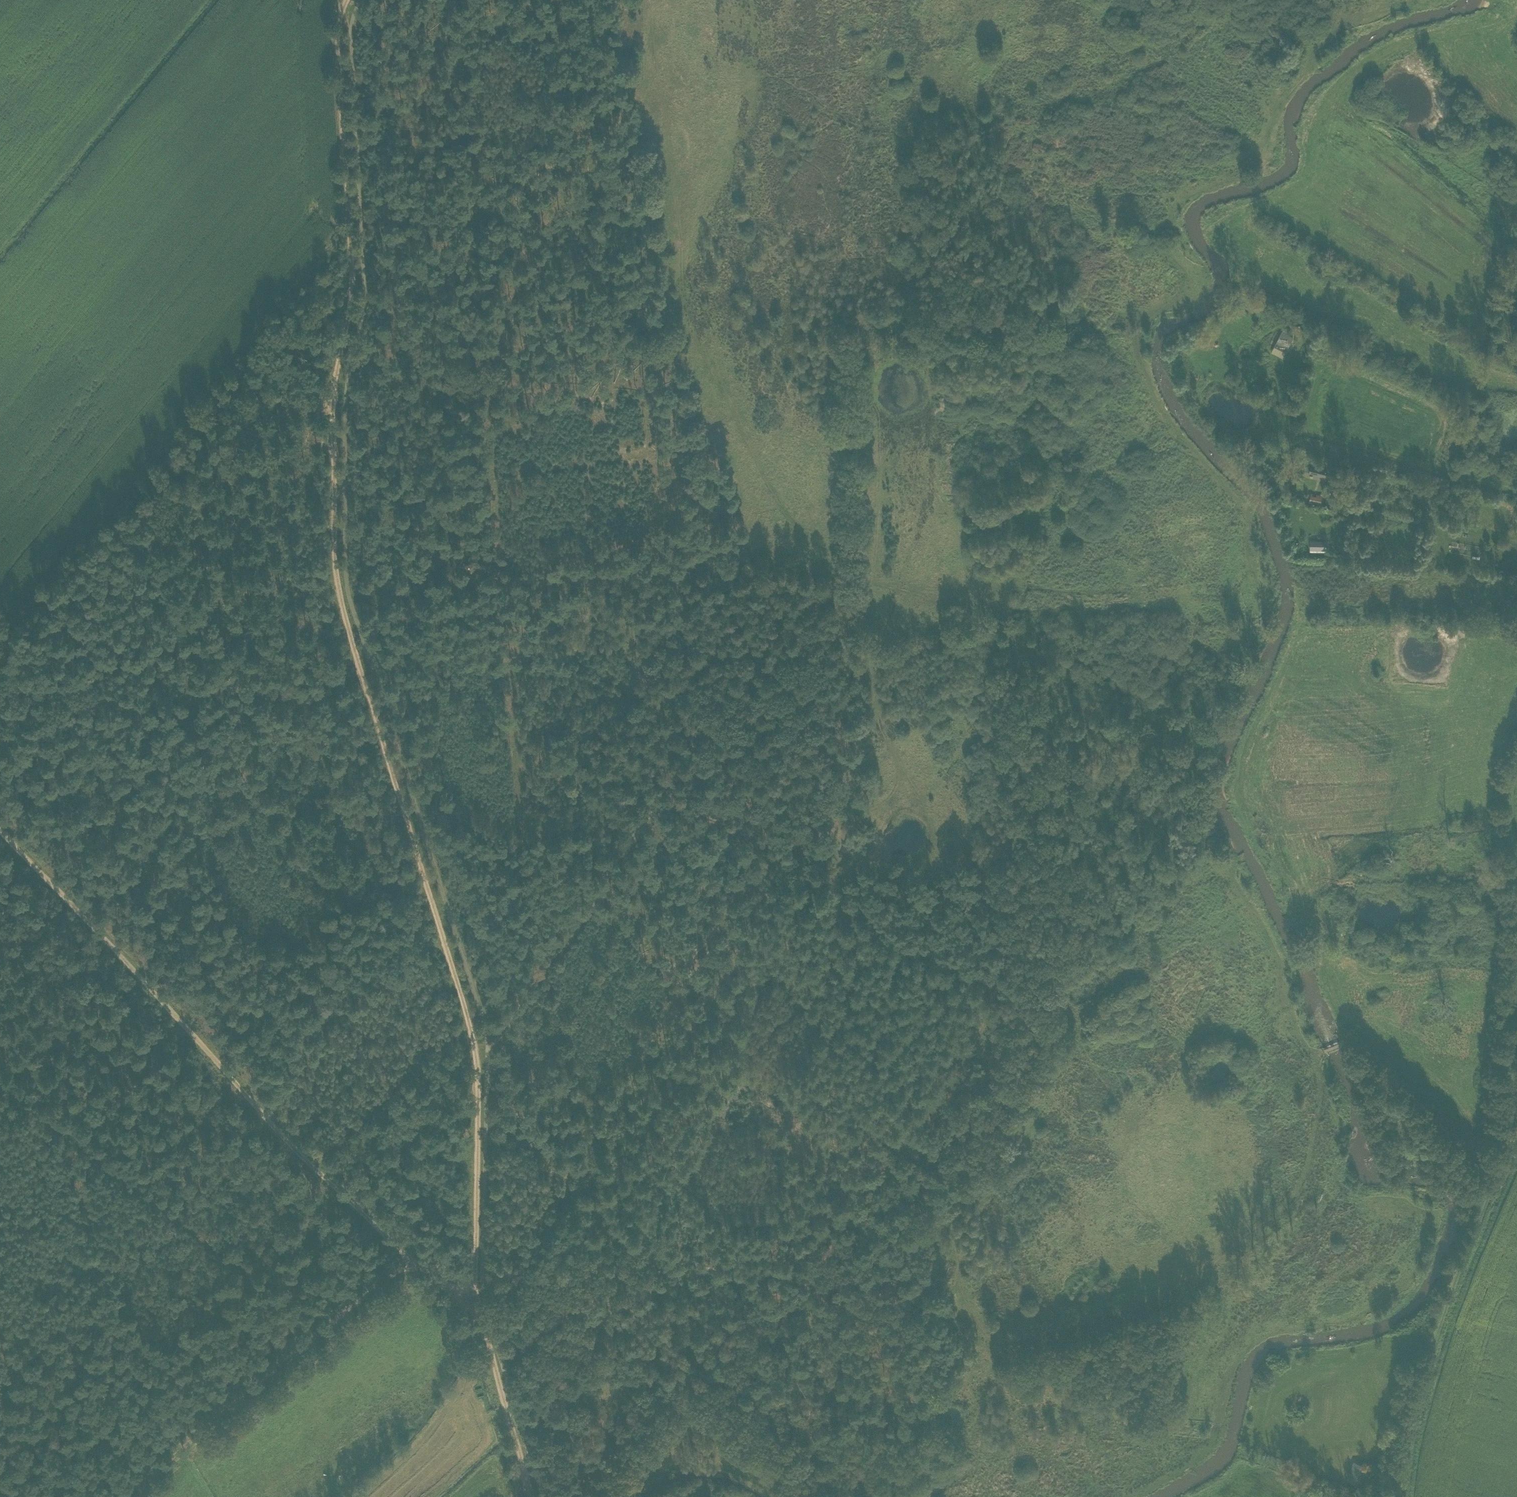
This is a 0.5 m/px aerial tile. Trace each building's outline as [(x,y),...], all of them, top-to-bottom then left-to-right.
[(1286,351),(1293,336),(1282,331),(1275,346),(1286,351)] [(1458,415),(1450,412),(1448,421),(1456,423),(1458,415)] [(1325,476),(1327,470),(1323,469),(1311,466),(1310,472),(1325,476)] [(1320,534),(1319,544),(1321,544),(1321,550),(1327,550),(1328,534),(1320,534)] [(1361,1480),(1368,1465),(1356,1460),(1350,1476),(1361,1480)]
